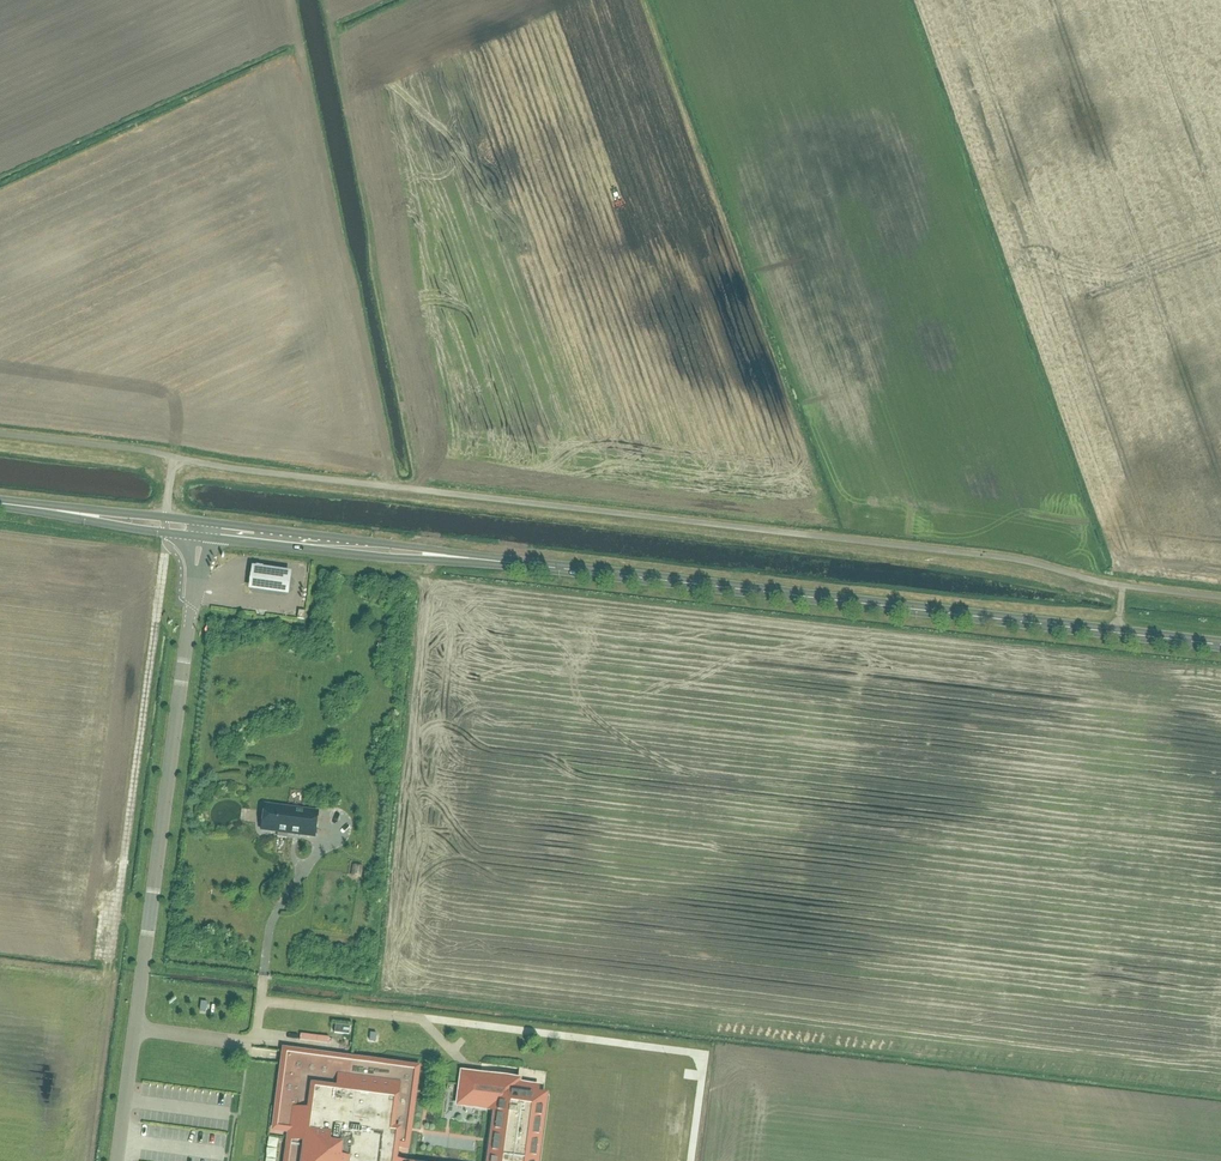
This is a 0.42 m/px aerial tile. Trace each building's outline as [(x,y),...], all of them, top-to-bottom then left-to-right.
[(248,586),(288,591),(291,567),(251,562),(248,586)] [(264,806),(261,831),(314,838),(318,813),(264,806)] [(352,877),(361,878),(362,867),(353,866),(352,877)] [(335,1025),(334,1034),(349,1036),(350,1027),(335,1025)] [(275,1129),(287,1130),(286,1138),(291,1139),(291,1141),(288,1140),(287,1151),(285,1160),(392,1160),(394,1145),(405,1146),(415,1070),(350,1061),(337,1060),(286,1053),(284,1065),(275,1129)] [(544,1096),(547,1072),(519,1068),(519,1069),(518,1076),(518,1077),(517,1081),(462,1074),(457,1105),(496,1110),(489,1160),(536,1160),(544,1096)]
